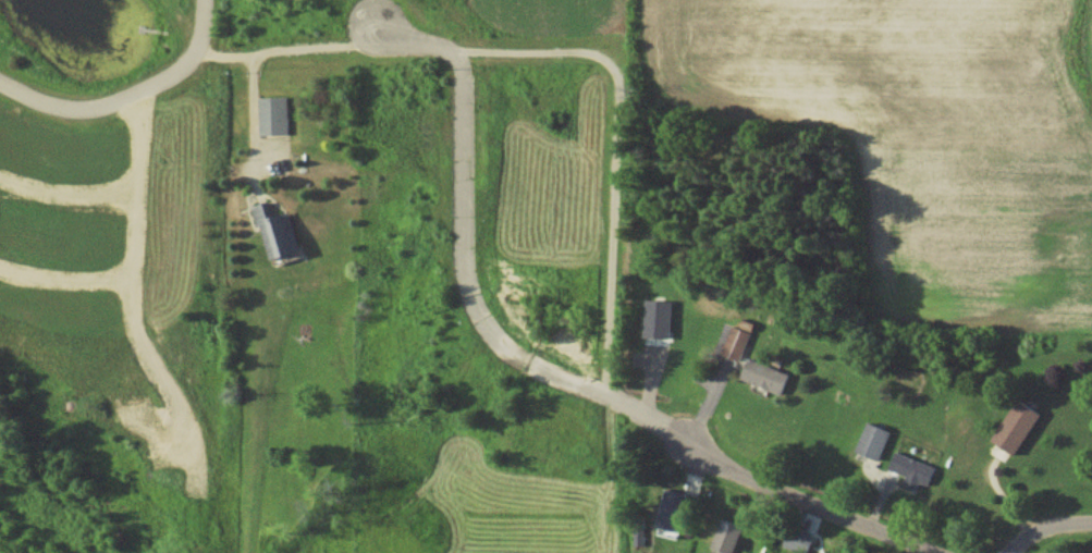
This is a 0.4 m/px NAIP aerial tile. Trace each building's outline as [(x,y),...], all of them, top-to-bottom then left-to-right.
[(290,134),(289,97),(260,97),(261,135),(290,134)] [(253,207),(259,226),(264,224),(276,263),(302,255),(296,237),(299,236),(292,213),(276,219),(271,201),(253,207)] [(647,337),(673,338),(674,301),(648,300),(647,337)] [(742,360),(752,332),(731,325),(722,354),(742,360)] [(792,373),(751,361),(745,380),(786,393),(792,373)] [(999,443),(1024,455),(1045,411),(1020,399),(999,443)] [(893,431),(869,422),(859,451),(883,460),(893,431)] [(922,482),(932,485),(938,465),(897,454),(892,470),(908,475),(905,486),(920,490),(922,482)] [(663,533),(687,533),(688,501),(664,500),(663,533)] [(749,525),(727,519),(719,549),(733,552),(742,552),(749,525)]
